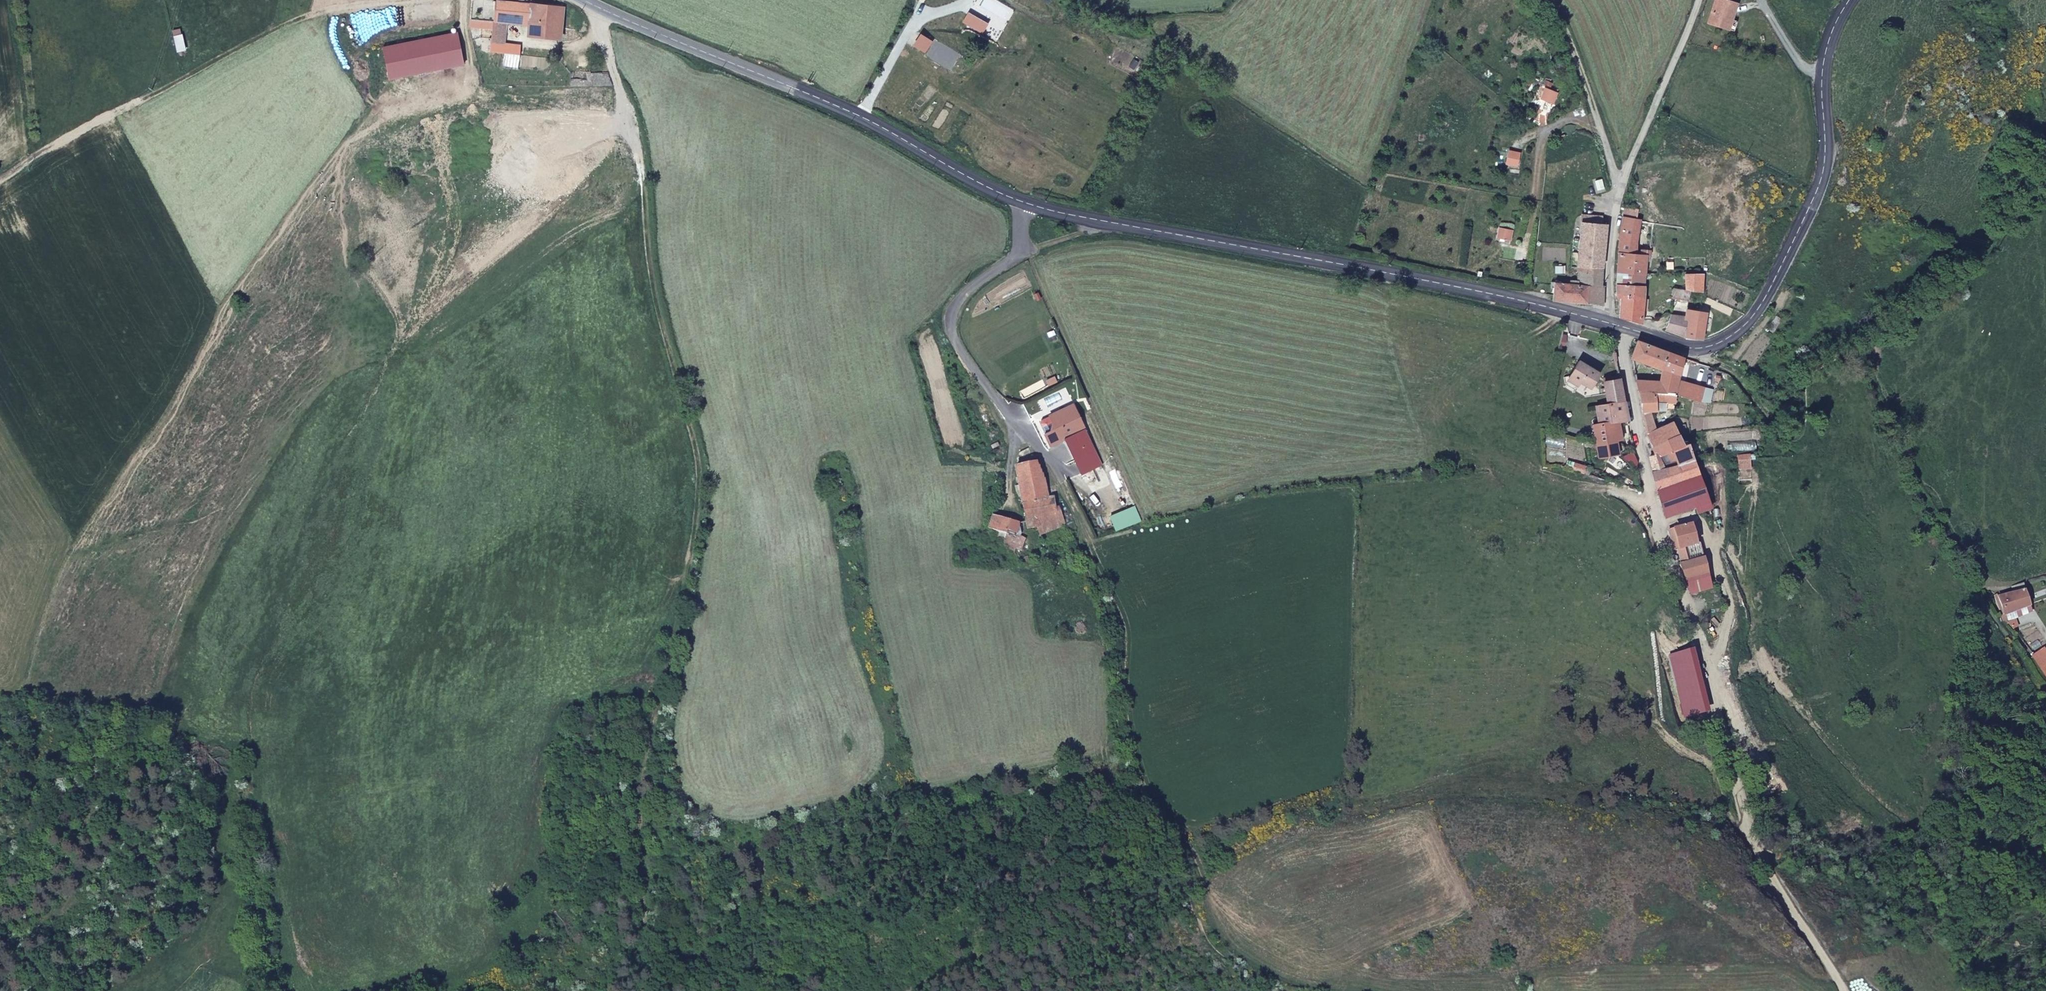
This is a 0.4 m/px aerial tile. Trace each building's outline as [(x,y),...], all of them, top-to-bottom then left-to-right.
[(1728,0),(1715,0),(1707,24),(1730,31),(1739,4),(1728,0)] [(530,25),(531,4),(496,1),(495,23),(530,25)] [(561,41),(562,6),(531,4),(530,25),(530,39),(561,41)] [(457,31),(382,49),(390,82),(465,65),(457,31)] [(520,54),(520,44),(495,43),(495,44),(492,44),(492,53),(520,54)] [(1546,90),(1541,97),(1554,104),(1557,95),(1546,90)] [(1510,152),(1507,164),(1517,166),(1520,154),(1510,152)] [(1627,235),(1622,273),(1653,277),(1656,257),(1642,255),(1646,226),(1654,227),(1655,214),(1643,212),(1630,210),(1627,235)] [(1605,270),(1609,225),(1603,224),(1604,216),(1582,214),(1578,268),(1605,270)] [(1500,229),(1499,238),(1505,239),(1505,237),(1512,237),(1513,231),(1500,229)] [(1605,270),(1578,268),(1576,285),(1554,283),(1553,302),(1589,304),(1589,286),(1603,287),(1605,270)] [(1690,291),(1704,292),(1705,273),(1686,274),(1686,291),(1690,291)] [(1644,325),(1647,287),(1617,285),(1617,299),(1621,299),(1619,317),(1644,325)] [(1604,307),(1606,287),(1603,287),(1589,286),(1589,304),(1604,307)] [(1690,291),(1686,291),(1673,290),(1673,299),(1690,301),(1690,291)] [(1686,338),(1704,339),(1709,313),(1688,310),(1686,316),(1686,338)] [(1667,332),(1686,338),(1686,316),(1671,315),(1667,332)] [(1678,372),(1681,357),(1639,341),(1635,359),(1665,370),(1678,372)] [(1572,377),(1581,383),(1592,389),(1601,375),(1581,363),(1572,377)] [(1640,394),(1676,395),(1677,379),(1678,372),(1665,370),(1661,389),(1639,386),(1640,394)] [(1626,402),(1620,375),(1603,379),(1609,405),(1626,402)] [(1581,383),(1572,377),(1569,382),(1578,387),(1581,383)] [(1676,395),(1688,397),(1689,381),(1677,379),(1676,395)] [(1689,381),(1688,397),(1701,398),(1703,383),(1689,381)] [(1851,383),(1837,389),(1841,398),(1855,394),(1851,383)] [(1676,395),(1640,394),(1644,413),(1655,413),(1675,413),(1676,395)] [(1631,425),(1626,402),(1609,405),(1597,408),(1602,428),(1611,426),(1622,423),(1623,427),(1631,425)] [(1104,463),(1070,405),(1038,424),(1052,449),(1066,440),(1086,473),(1104,463)] [(1655,413),(1644,413),(1647,435),(1663,451),(1667,455),(1678,450),(1683,461),(1696,459),(1678,422),(1659,430),(1655,413)] [(1615,441),(1611,426),(1602,428),(1595,429),(1598,445),(1615,441)] [(1638,461),(1632,431),(1625,433),(1626,438),(1615,441),(1598,445),(1603,461),(1621,457),(1622,462),(1631,468),(1638,461)] [(1683,461),(1678,450),(1667,455),(1663,451),(1650,459),(1652,470),(1683,461)] [(1714,508),(1696,459),(1683,461),(1652,470),(1666,520),(1696,509),(1698,514),(1714,508)] [(1067,526),(1060,508),(1055,509),(1051,499),(1049,500),(1040,473),(1035,465),(1015,472),(1030,531),(1038,529),(1042,537),(1067,526)] [(1017,537),(1020,523),(1001,520),(998,535),(1005,536),(1003,548),(1011,550),(1009,555),(1017,556),(1019,551),(1024,552),(1026,539),(1017,537)] [(1708,590),(1700,563),(1691,526),(1672,531),(1677,549),(1682,547),(1686,565),(1682,566),(1691,594),(1708,590)] [(2026,604),(2021,593),(1997,600),(2003,612),(2019,608),(2026,604)] [(2035,658),(2041,666),(2045,663),(2045,650),(2043,647),(2032,655),(2035,658)]
